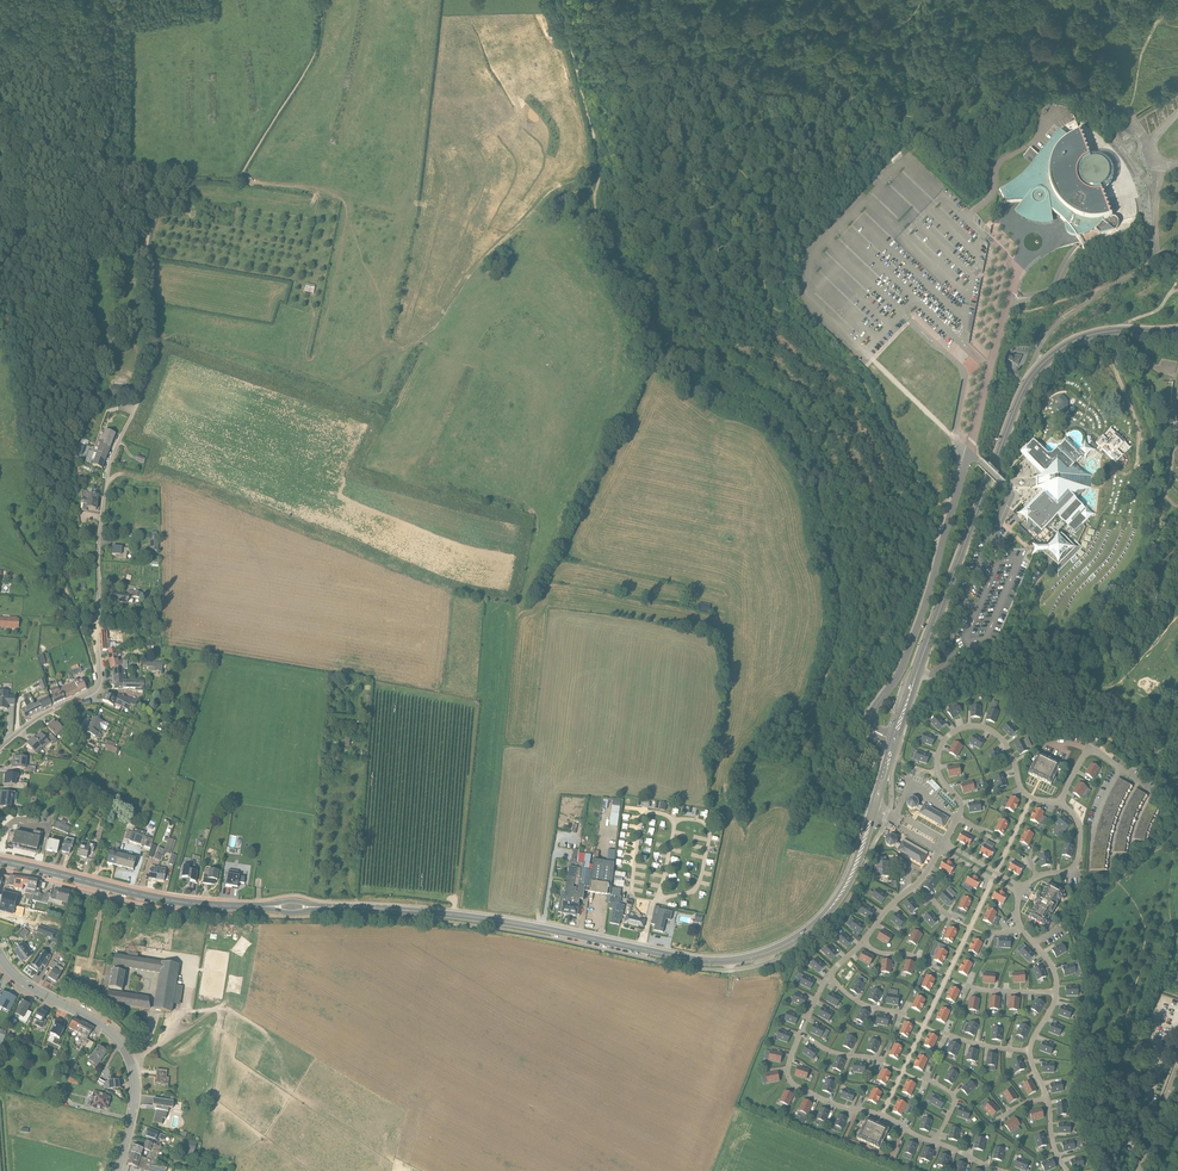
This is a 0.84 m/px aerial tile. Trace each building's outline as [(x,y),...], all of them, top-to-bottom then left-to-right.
[(1068,138),(1060,131),(1039,156),(1030,149),(1023,157),(1031,165),(1029,167),(1027,169),(1025,171),(1024,173),(1022,175),(1019,177),(1017,179),(1015,181),(1013,182),(1011,183),(1009,185),(1006,186),(1004,187),(1002,189),(999,190),(1001,194),(1003,198),(1006,203),(1003,203),(1004,204),(1010,203),(1018,202),(1020,203),(1025,203),(1029,204),(1030,205),(1030,206),(1030,207),(1030,209),(1031,209),(1033,210),(1034,209),(1037,210),(1040,210),(1039,213),(1039,215),(1040,217),(1041,218),(1042,218),(1043,218),(1045,217),(1051,212),(1056,215),(1058,216),(1063,220),(1064,221),(1065,222),(1065,225),(1065,228),(1066,231),(1068,233),(1070,235),(1073,236),(1076,236),(1079,235),(1085,234),(1090,232),(1095,228),(1100,224),(1103,220),(1106,219),(1108,218),(1113,217),(1105,195),(1102,196),(1101,191),(1102,191),(1104,190),(1105,189),(1107,188),(1108,187),(1109,185),(1110,184),(1111,182),(1111,181),(1112,179),(1112,178),(1112,176),(1112,174),(1112,172),(1112,171),(1111,169),(1111,167),(1110,166),(1109,164),(1108,163),(1106,162),(1105,161),(1104,160),(1102,159),(1100,158),(1099,158),(1097,158),(1095,157),(1094,157),(1092,158),(1090,158),(1089,158),(1087,154),(1090,153),(1082,131),(1079,132),(1079,133),(1076,134),(1074,134),(1073,135),(1072,136),(1070,136),(1069,137),(1068,138)] [(315,293),(316,285),(306,284),(305,292),(315,293)] [(1022,356),(1008,354),(1007,356),(1006,358),(1017,366),(1022,356)] [(1127,362),(1122,354),(1113,359),(1118,367),(1127,362)] [(129,387),(111,386),(111,396),(129,396),(129,387)] [(1062,395),(1057,400),(1060,404),(1060,405),(1057,408),(1062,414),(1068,409),(1068,401),(1062,395)] [(1113,425),(1096,442),(1115,462),(1133,444),(1113,425)] [(1030,437),(1036,442),(1043,435),(1037,429),(1030,437)] [(103,443),(111,445),(115,434),(106,430),(102,439),(104,439),(103,443)] [(1053,438),(1057,441),(1062,440),(1063,435),(1059,431),(1055,433),(1053,438)] [(1024,450),(1024,451),(1045,471),(1045,482),(1046,493),(1024,515),(1037,526),(1033,530),(1037,534),(1057,514),(1074,530),(1083,520),(1090,512),(1074,497),(1084,486),(1086,486),(1086,474),(1084,474),(1073,464),(1083,453),(1078,448),(1067,438),(1051,455),(1047,455),(1047,454),(1032,440),(1024,450)] [(97,453),(107,456),(111,445),(103,443),(103,444),(100,443),(97,453)] [(72,457),(75,458),(76,459),(78,453),(82,455),(84,447),(81,446),(79,451),(75,450),(72,457)] [(107,457),(107,456),(97,453),(94,452),(91,459),(95,460),(93,466),(102,469),(106,458),(107,457)] [(98,495),(86,493),(87,490),(83,490),(82,493),(81,500),(81,501),(85,501),(97,503),(98,495)] [(86,508),(96,510),(97,503),(85,501),(81,501),(80,504),(83,504),(82,510),(86,511),(86,508)] [(1081,546),(1059,569),(1047,582),(1047,591),(1053,596),(1047,606),(1054,614),(1062,617),(1067,617),(1105,586),(1119,570),(1131,553),(1141,529),(1096,527),(1095,531),(1083,520),(1074,530),(1069,535),(1070,536),(1081,546)] [(1020,526),(1016,531),(1025,539),(1029,534),(1020,526)] [(1048,559),(1052,563),(1059,569),(1081,546),(1070,536),(1067,539),(1061,533),(1051,543),(1035,544),(1035,547),(1035,550),(1044,550),(1050,556),(1048,559)] [(1049,543),(1054,537),(1050,533),(1045,539),(1049,543)] [(150,551),(158,551),(159,536),(150,537),(150,551)] [(112,552),(112,555),(117,555),(117,560),(126,560),(127,553),(131,553),(131,549),(112,547),(112,550),(112,552)] [(1030,590),(1041,576),(1037,572),(1025,586),(1030,590)] [(107,599),(127,603),(128,597),(142,599),(143,593),(129,591),(128,595),(114,593),(115,586),(109,585),(107,599)] [(18,629),(19,619),(17,619),(17,618),(8,618),(8,619),(1,618),(1,617),(0,617),(0,628),(18,629)] [(110,655),(117,654),(115,647),(122,645),(122,641),(108,642),(107,630),(101,630),(102,651),(109,650),(109,651),(110,655)] [(43,654),(38,656),(41,666),(46,665),(43,654)] [(109,662),(118,660),(117,654),(110,655),(108,656),(109,662)] [(123,670),(123,661),(118,662),(118,660),(109,662),(111,669),(118,667),(119,670),(123,670)] [(119,670),(113,670),(114,677),(125,676),(125,670),(130,669),(130,661),(123,661),(123,670),(119,670)] [(47,689),(46,684),(44,679),(39,680),(41,686),(42,690),(47,689)] [(86,689),(82,679),(75,683),(74,682),(61,688),(59,689),(58,687),(57,688),(58,691),(59,691),(65,700),(80,693),(79,692),(86,689)] [(54,704),(65,700),(59,691),(58,691),(57,688),(50,690),(53,698),(51,699),(54,704)] [(7,709),(8,705),(15,706),(15,695),(9,695),(9,691),(0,691),(0,709),(7,709)] [(105,694),(102,701),(114,706),(115,703),(122,707),(123,706),(128,709),(129,706),(116,700),(105,694)] [(118,695),(116,700),(129,706),(130,704),(135,706),(137,701),(118,695)] [(21,710),(25,719),(52,706),(47,698),(40,702),(40,703),(35,706),(33,702),(25,706),(26,708),(21,710)] [(956,705),(947,712),(953,719),(962,712),(956,705)] [(981,706),(972,706),(971,717),(980,718),(981,706)] [(998,712),(990,709),(986,720),(995,723),(998,712)] [(937,716),(930,722),(939,731),(945,724),(937,716)] [(105,722),(104,722),(95,717),(87,733),(99,738),(101,734),(100,733),(105,722)] [(53,722),(47,727),(56,737),(63,730),(57,723),(56,724),(53,722)] [(1009,722),(1003,728),(1011,737),(1017,731),(1009,722)] [(77,731),(77,730),(72,741),(80,745),(85,735),(81,733),(77,731)] [(34,737),(27,743),(35,753),(40,748),(42,749),(49,743),(41,733),(35,738),(34,737)] [(921,742),(932,746),(935,737),(924,733),(921,742)] [(979,749),(984,741),(974,735),(969,743),(979,749)] [(115,745),(116,743),(108,740),(105,748),(116,753),(119,747),(115,745)] [(1028,751),(1023,740),(1015,744),(1020,755),(1028,751)] [(962,746),(955,742),(949,753),(956,757),(962,746)] [(989,754),(995,764),(1003,759),(997,749),(989,754)] [(929,755),(918,751),(915,760),(926,764),(929,755)] [(1051,785),(1057,773),(1060,765),(1038,754),(1028,774),(1051,785)] [(23,772),(35,773),(36,767),(25,765),(26,757),(14,756),(13,763),(12,764),(12,767),(24,769),(23,772)] [(1092,764),(1085,774),(1092,779),(1099,769),(1092,764)] [(959,766),(947,768),(949,777),(961,775),(959,766)] [(5,773),(4,784),(13,785),(13,788),(26,790),(26,784),(18,783),(17,785),(15,785),(16,779),(18,779),(18,774),(5,773)] [(1006,786),(1004,779),(1003,775),(994,777),(998,789),(1006,786)] [(1128,795),(1132,788),(1133,787),(1118,778),(1118,779),(1114,787),(1113,786),(1113,787),(1128,795)] [(972,782),(961,786),(963,794),(975,790),(972,782)] [(1073,793),(1080,798),(1087,788),(1080,783),(1073,793)] [(1124,803),(1128,795),(1113,787),(1109,795),(1124,803)] [(1143,804),(1147,797),(1148,796),(1136,789),(1131,797),(1143,804)] [(18,813),(19,808),(11,807),(13,792),(1,791),(0,801),(0,806),(9,807),(8,811),(18,813)] [(1120,811),(1124,803),(1109,795),(1109,796),(1105,804),(1120,811)] [(1011,797),(1005,808),(1014,812),(1015,809),(1016,809),(1018,805),(1017,805),(1019,801),(1011,797)] [(1139,812),(1143,804),(1131,797),(1131,798),(1127,806),(1126,806),(1139,812)] [(923,807),(919,805),(918,800),(914,798),(909,799),(907,803),(908,807),(912,810),(917,809),(920,811),(919,813),(943,827),(948,818),(924,804),(923,807)] [(980,802),(974,803),(968,804),(970,813),(981,811),(980,802)] [(1156,818),(1160,810),(1148,803),(1144,811),(1143,811),(1156,818)] [(1117,819),(1120,811),(1105,804),(1102,813),(1101,813),(1117,819)] [(612,806),(611,813),(619,814),(620,807),(612,806)] [(1135,820),(1139,812),(1126,806),(1127,806),(1123,815),(1123,814),(1123,815),(1135,820)] [(1031,816),(1032,816),(1030,820),(1039,824),(1044,812),(1036,808),(1034,812),(1033,812),(1031,816)] [(1152,826),(1156,818),(1143,811),(1143,812),(1144,812),(1140,820),(1152,826)] [(611,813),(609,826),(617,827),(619,814),(611,813)] [(1115,827),(1117,819),(1101,813),(1102,813),(1099,822),(1098,822),(1115,827)] [(1132,828),(1135,820),(1123,815),(1122,815),(1123,815),(1120,824),(1119,824),(1132,828)] [(1056,823),(1065,831),(1071,824),(1062,817),(1056,823)] [(1000,819),(995,831),(1003,835),(1008,823),(1000,819)] [(70,827),(65,825),(67,822),(62,820),(60,823),(56,821),(52,828),(67,835),(70,827)] [(1149,834),(1152,826),(1140,820),(1139,820),(1140,821),(1136,829),(1149,834)] [(1115,827),(1098,822),(1099,823),(1096,831),(1096,832),(1112,836),(1115,827)] [(1130,836),(1132,828),(1119,824),(1120,824),(1117,833),(1130,836)] [(99,842),(103,828),(100,827),(97,833),(95,841),(99,842)] [(1147,842),(1149,834),(1136,829),(1136,830),(1134,839),(1133,838),(1133,839),(1147,842)] [(132,832),(131,836),(129,841),(150,849),(153,840),(144,836),(145,833),(140,831),(139,835),(132,832)] [(1034,835),(1025,831),(1020,842),(1028,846),(1034,835)] [(32,838),(15,834),(9,832),(7,842),(13,843),(12,844),(37,850),(41,834),(34,832),(32,838)] [(969,846),(973,839),(962,832),(958,840),(961,842),(961,843),(965,845),(965,844),(969,846)] [(1110,844),(1112,836),(1096,832),(1094,841),(1110,844)] [(1128,845),(1130,836),(1117,833),(1115,842),(1115,843),(1128,845)] [(892,835),(887,837),(885,841),(886,845),(890,847),(895,846),(899,848),(897,851),(921,865),(927,856),(903,842),(901,845),(897,842),(896,838),(892,835)] [(176,841),(168,838),(164,850),(162,856),(160,861),(168,863),(176,841)] [(69,854),(70,854),(71,849),(72,849),(74,840),(66,839),(64,848),(62,848),(61,854),(68,856),(69,854)] [(1109,853),(1110,844),(1094,841),(1092,850),(1092,851),(1109,853)] [(47,851),(57,853),(59,844),(55,843),(54,844),(49,843),(47,851)] [(1127,853),(1128,845),(1115,843),(1114,852),(1113,852),(1127,854),(1127,853)] [(77,856),(86,858),(88,852),(92,853),(94,845),(87,844),(86,848),(79,847),(77,856)] [(1071,857),(1074,846),(1065,844),(1062,855),(1071,857)] [(152,845),(150,851),(148,857),(152,858),(157,846),(152,845)] [(984,845),(980,853),(983,855),(987,858),(987,857),(991,859),(995,851),(984,845)] [(162,856),(164,850),(158,848),(156,854),(162,856)] [(113,853),(110,852),(107,864),(115,866),(118,854),(119,850),(117,849),(114,850),(113,853)] [(566,891),(572,891),(574,880),(576,862),(578,853),(578,850),(573,849),(573,855),(572,855),(571,862),(568,861),(568,867),(569,867),(567,886),(566,886),(566,891)] [(1108,862),(1109,853),(1092,851),(1091,860),(1108,862)] [(584,864),(585,854),(578,853),(576,862),(584,864)] [(136,859),(118,854),(115,866),(122,867),(122,868),(126,869),(126,868),(133,870),(136,859)] [(173,865),(176,855),(172,854),(168,864),(173,865)] [(1048,854),(1039,855),(1041,867),(1050,865),(1048,854)] [(887,863),(887,857),(878,858),(878,861),(877,861),(877,863),(878,872),(875,872),(875,877),(888,876),(887,864),(888,864),(888,863),(887,863)] [(589,870),(586,891),(610,895),(614,862),(594,860),(592,871),(589,870)] [(948,862),(944,860),(939,868),(950,875),(955,867),(951,865),(952,864),(948,862)] [(1107,871),(1108,862),(1091,860),(1091,870),(1090,870),(1091,870),(1107,871)] [(1008,869),(1012,871),(1012,872),(1016,874),(1019,876),(1024,868),(1013,861),(1008,869)] [(584,869),(585,864),(584,864),(576,862),(574,880),(572,891),(568,914),(569,914),(569,915),(570,915),(570,914),(572,915),(572,916),(576,916),(576,915),(577,915),(577,914),(580,915),(581,906),(579,906),(579,899),(583,900),(584,891),(586,891),(589,870),(584,869)] [(181,881),(196,883),(198,866),(189,865),(189,866),(183,865),(181,881)] [(151,866),(149,879),(156,880),(158,867),(151,866)] [(156,880),(164,881),(166,868),(158,867),(156,880)] [(205,870),(202,886),(216,888),(216,885),(218,884),(220,871),(209,870),(209,871),(205,870)] [(14,915),(16,906),(18,896),(13,895),(13,894),(1,891),(4,876),(3,876),(4,875),(0,874),(0,911),(14,915)] [(245,877),(227,875),(225,890),(237,892),(238,885),(244,886),(245,877)] [(970,875),(965,883),(976,889),(981,881),(977,879),(978,879),(974,876),(973,877),(970,875)] [(23,886),(27,886),(28,879),(15,877),(13,887),(13,888),(22,890),(23,886)] [(938,882),(930,877),(924,887),(931,892),(938,882)] [(36,901),(48,904),(48,902),(50,897),(50,896),(39,894),(42,882),(37,881),(28,879),(27,886),(26,889),(32,891),(32,894),(30,900),(36,901)] [(1034,903),(1036,905),(1029,918),(1044,927),(1064,893),(1049,884),(1041,897),(1039,895),(1034,903)] [(613,888),(612,895),(620,897),(621,889),(613,888)] [(67,904),(70,893),(70,892),(54,889),(52,895),(51,898),(52,899),(56,900),(56,901),(62,902),(61,905),(64,906),(61,916),(65,917),(67,904)] [(877,889),(872,896),(881,903),(887,896),(877,889)] [(1000,892),(997,890),(992,898),(1003,905),(1008,897),(1004,894),(1000,892)] [(568,914),(572,891),(566,891),(565,895),(561,895),(558,912),(562,913),(563,913),(564,914),(567,915),(568,914)] [(946,892),(939,898),(948,906),(954,900),(946,892)] [(972,901),(964,897),(958,908),(967,912),(972,901)] [(911,914),(918,908),(911,899),(904,905),(911,914)] [(622,917),(624,906),(610,903),(609,908),(613,909),(610,923),(619,925),(621,917),(622,917)] [(870,919),(874,911),(864,905),(860,913),(870,919)] [(655,925),(654,930),(660,932),(663,918),(670,920),(672,912),(659,909),(660,907),(655,906),(653,915),(651,924),(655,925)] [(997,913),(988,909),(983,920),(991,924),(997,913)] [(924,918),(932,927),(938,921),(931,912),(924,918)] [(905,920),(901,917),(896,913),(891,920),(900,927),(905,920)] [(696,914),(694,922),(701,924),(703,915),(696,914)] [(627,916),(625,923),(643,927),(645,920),(627,916)] [(850,927),(854,930),(859,934),(864,927),(855,920),(850,927)] [(60,933),(39,926),(37,932),(57,939),(60,933)] [(952,943),(958,931),(949,927),(944,939),(952,943)] [(23,939),(28,931),(24,928),(19,936),(23,939)] [(892,937),(887,934),(882,931),(877,938),(888,944),(892,937)] [(909,941),(916,945),(922,935),(915,931),(909,941)] [(846,948),(852,941),(844,933),(838,940),(846,948)] [(1010,948),(1011,939),(999,938),(999,947),(1010,948)] [(969,951),(977,955),(982,943),(974,939),(972,943),(970,947),(971,947),(969,951)] [(1062,944),(1056,947),(1052,950),(1056,957),(1067,951),(1062,944)] [(19,957),(22,962),(30,957),(29,956),(31,955),(28,951),(29,950),(25,945),(23,947),(22,946),(16,950),(20,956),(19,957)] [(831,960),(838,954),(830,945),(823,952),(831,960)] [(1028,962),(1035,956),(1027,947),(1020,953),(1028,962)] [(939,949),(934,960),(942,964),(944,960),(945,961),(946,957),(946,956),(948,953),(939,949)] [(46,968),(51,958),(41,950),(29,967),(37,972),(42,965),(46,968)] [(171,1013),(173,997),(178,965),(137,959),(138,954),(128,952),(127,957),(114,955),(112,965),(160,973),(154,1010),(171,1013)] [(870,965),(874,957),(863,952),(859,959),(870,965)] [(810,965),(819,973),(825,966),(816,958),(810,965)] [(890,973),(891,961),(883,960),(881,972),(890,973)] [(960,968),(961,968),(959,972),(967,976),(973,964),(964,960),(962,964),(960,968)] [(54,969),(49,978),(52,980),(55,982),(55,981),(56,982),(61,973),(60,973),(63,969),(56,965),(57,963),(53,961),(50,967),(54,969)] [(912,975),(913,971),(915,963),(907,961),(903,972),(912,975)] [(1074,964),(1062,968),(1065,976),(1076,973),(1074,964)] [(1033,969),(1038,980),(1046,977),(1042,966),(1033,969)] [(111,970),(108,989),(121,991),(124,972),(111,970)] [(1025,973),(1012,974),(1013,982),(1025,982),(1025,973)] [(996,975),(983,974),(982,982),(995,984),(996,975)] [(810,989),(814,981),(804,976),(800,984),(810,989)] [(933,983),(935,979),(927,976),(921,987),(930,991),(931,987),(932,988),(934,983),(933,983)] [(850,990),(858,994),(858,995),(864,985),(856,980),(850,990)] [(946,999),(954,1003),(960,991),(952,987),(946,999)] [(1078,996),(1078,987),(1066,987),(1066,996),(1078,996)] [(868,999),(876,1003),(882,993),(873,989),(868,999)] [(0,997),(0,1007),(9,1011),(15,998),(10,995),(9,996),(7,995),(8,994),(7,994),(7,995),(3,993),(3,992),(0,997)] [(147,999),(108,992),(106,1003),(149,1009),(147,999)] [(803,1006),(806,998),(796,993),(792,1001),(803,1006)] [(836,1006),(841,999),(830,993),(826,1001),(836,1006)] [(888,994),(886,1003),(898,1005),(899,996),(888,994)] [(924,1004),(925,1000),(917,996),(912,1008),(920,1012),(922,1008),(924,1004)] [(991,997),(990,1009),(998,1010),(999,998),(991,997)] [(979,999),(974,998),(971,998),(969,1010),(977,1011),(979,999)] [(1019,999),(1010,998),(1009,1010),(1018,1011),(1019,999)] [(1031,1009),(1038,1014),(1045,1004),(1037,999),(1031,1009)] [(25,1015),(29,1006),(26,1004),(26,1003),(24,1002),(23,1002),(22,1002),(18,1011),(21,1013),(20,1016),(23,1017),(25,1015)] [(1073,1010),(1068,1009),(1062,1006),(1058,1015),(1069,1019),(1073,1010)] [(833,1013),(827,1010),(822,1008),(818,1016),(829,1021),(833,1013)] [(942,1008),(936,1019),(945,1023),(950,1012),(942,1008)] [(864,1024),(870,1013),(862,1009),(856,1019),(864,1024)] [(41,1028),(43,1028),(47,1021),(43,1019),(46,1014),(45,1014),(45,1013),(43,1012),(42,1012),(39,1010),(34,1020),(37,1021),(34,1025),(41,1028)] [(795,1024),(799,1016),(788,1012),(784,1020),(795,1024)] [(876,1024),(887,1026),(889,1017),(878,1015),(876,1024)] [(54,1025),(55,1025),(50,1034),(59,1039),(64,1030),(63,1029),(65,1024),(56,1020),(54,1025)] [(83,1025),(73,1020),(68,1028),(78,1034),(83,1025)] [(908,1038),(913,1026),(905,1022),(899,1034),(908,1038)] [(974,1036),(978,1025),(970,1022),(965,1032),(974,1036)] [(1063,1028),(1052,1023),(1049,1032),(1059,1036),(1063,1028)] [(825,1029),(814,1024),(810,1032),(821,1037),(825,1029)] [(1021,1024),(1016,1035),(1024,1039),(1029,1028),(1021,1024)] [(78,1034),(81,1035),(81,1036),(80,1039),(82,1047),(90,1051),(94,1043),(86,1039),(92,1030),(83,1025),(78,1034)] [(993,1028),(992,1040),(1001,1041),(1002,1029),(993,1028)] [(791,1034),(790,1034),(780,1030),(776,1038),(787,1043),(791,1034)] [(926,1042),(924,1046),(933,1050),(938,1038),(930,1034),(928,1038),(927,1038),(925,1042),(926,1042)] [(843,1046),(851,1050),(856,1039),(848,1035),(843,1046)] [(875,1054),(879,1044),(880,1043),(871,1039),(867,1050),(875,1054)] [(951,1042),(950,1046),(947,1053),(955,1056),(960,1045),(951,1042)] [(1054,1046),(1043,1042),(1040,1050),(1051,1054),(1054,1046)] [(903,1048),(895,1044),(889,1056),(898,1059),(903,1048)] [(813,1059),(817,1052),(808,1045),(803,1053),(813,1059)] [(89,1060),(96,1066),(107,1052),(103,1049),(102,1051),(98,1048),(89,1060)] [(978,1051),(969,1049),(967,1060),(976,1062),(978,1051)] [(781,1063),(782,1054),(770,1052),(769,1060),(781,1063)] [(988,1054),(987,1061),(987,1066),(996,1066),(997,1055),(988,1054)] [(916,1063),(914,1067),(922,1071),(928,1059),(919,1056),(918,1059),(917,1059),(915,1063),(916,1063)] [(841,1072),(845,1061),(837,1057),(833,1068),(841,1072)] [(1016,1073),(1025,1070),(1021,1058),(1012,1062),(1016,1073)] [(853,1072),(864,1073),(866,1065),(854,1063),(853,1072)] [(1054,1064),(1043,1063),(1042,1072),(1054,1072),(1054,1064)] [(809,1071),(797,1067),(795,1075),(807,1079),(809,1071)] [(889,1077),(891,1073),(883,1069),(877,1081),(886,1085),(887,1081),(888,1081),(890,1077),(889,1077)] [(61,1070),(60,1070),(58,1078),(78,1085),(78,1084),(81,1085),(83,1079),(81,1078),(81,1077),(61,1070)] [(167,1071),(157,1070),(156,1078),(155,1078),(154,1083),(161,1084),(161,1085),(166,1086),(166,1081),(168,1081),(169,1078),(166,1078),(167,1071)] [(958,1074),(950,1070),(944,1080),(952,1084),(958,1074)] [(779,1081),(778,1073),(766,1075),(767,1083),(779,1081)] [(110,1089),(121,1089),(120,1081),(106,1082),(99,1079),(98,1082),(104,1085),(104,1088),(110,1090),(110,1089)] [(831,1094),(833,1089),(835,1083),(827,1080),(823,1091),(831,1094)] [(908,1081),(902,1092),(911,1096),(916,1085),(908,1081)] [(970,1081),(961,1089),(968,1096),(976,1087),(970,1081)] [(1031,1081),(1023,1085),(1029,1096),(1036,1092),(1031,1081)] [(1062,1082),(1050,1084),(1052,1093),(1063,1091),(1062,1082)] [(1097,1096),(1102,1097),(1108,1097),(1108,1090),(1105,1089),(1105,1087),(1101,1087),(1101,1085),(1096,1085),(1096,1089),(1097,1089),(1097,1096)] [(844,1089),(841,1097),(852,1102),(855,1093),(844,1089)] [(874,1089),(869,1099),(868,1100),(876,1104),(878,1100),(879,1101),(881,1097),(880,1096),(882,1093),(874,1089)] [(1011,1089),(1003,1094),(1010,1104),(1017,1099),(1011,1089)] [(109,1102),(110,1098),(105,1097),(106,1094),(94,1091),(90,1107),(102,1110),(102,1108),(107,1109),(108,1105),(109,1105),(109,1102)] [(788,1106),(793,1095),(785,1091),(780,1103),(788,1106)] [(941,1109),(945,1101),(935,1095),(931,1103),(941,1109)] [(171,1101),(153,1099),(152,1106),(158,1107),(157,1110),(156,1109),(155,1110),(159,1110),(158,1115),(156,1114),(154,1123),(162,1125),(164,1119),(166,1119),(167,1112),(168,1112),(166,1111),(166,1109),(170,1108),(171,1101)] [(807,1115),(812,1104),(804,1100),(799,1111),(807,1115)] [(898,1100),(893,1112),(901,1116),(907,1104),(898,1100)] [(999,1111),(991,1102),(984,1108),(993,1117),(999,1111)] [(1067,1114),(1066,1103),(1057,1104),(1058,1116),(1067,1114)] [(825,1122),(829,1112),(821,1108),(817,1119),(825,1122)] [(971,1112),(962,1108),(960,1108),(957,1116),(968,1120),(971,1112)] [(1030,1112),(1032,1121),(1044,1118),(1042,1109),(1030,1112)] [(842,1129),(845,1123),(847,1118),(839,1115),(834,1125),(842,1129)] [(932,1120),(923,1118),(920,1129),(929,1132),(932,1120)] [(1010,1132),(1020,1125),(1014,1118),(1005,1125),(1010,1132)] [(876,1124),(866,1119),(857,1139),(879,1150),(889,1130),(879,1125),(879,1124),(877,1123),(876,1124)] [(1059,1124),(1059,1133),(1070,1133),(1071,1124),(1059,1124)] [(1014,1135),(1021,1129),(1019,1127),(1012,1132),(1014,1135)] [(960,1130),(951,1128),(949,1139),(957,1141),(960,1130)] [(160,1134),(148,1129),(145,1137),(149,1138),(147,1142),(146,1141),(156,1145),(159,1138),(162,1139),(164,1135),(160,1134)] [(1035,1137),(1038,1148),(1047,1146),(1044,1134),(1035,1137)] [(977,1137),(974,1149),(983,1151),(986,1139),(977,1137)] [(1062,1143),(1064,1152),(1075,1149),(1073,1140),(1062,1143)] [(130,1153),(132,1154),(141,1157),(143,1149),(149,1151),(147,1159),(151,1160),(150,1165),(154,1166),(156,1162),(159,1153),(161,1147),(156,1145),(146,1141),(143,1149),(133,1146),(131,1153),(130,1153)] [(196,1144),(187,1142),(185,1151),(194,1153),(196,1144)] [(913,1156),(915,1150),(917,1145),(908,1142),(904,1153),(913,1156)] [(929,1162),(934,1151),(925,1148),(921,1159),(929,1162)] [(1004,1150),(996,1148),(993,1159),(1002,1161),(1004,1150)] [(128,1164),(134,1167),(134,1168),(138,1170),(138,1168),(147,1170),(148,1170),(150,1165),(151,1160),(147,1159),(141,1157),(132,1154),(128,1164)] [(946,1168),(950,1157),(941,1154),(937,1165),(946,1168)] [(1029,1163),(1018,1158),(1015,1167),(1026,1170),(1029,1163)] [(1082,1158),(1070,1161),(1073,1169),(1084,1166),(1082,1158)] [(1045,1170),(1048,1170),(1056,1167),(1052,1159),(1041,1164),(1045,1170)] [(966,1165),(958,1162),(955,1170),(964,1170),(966,1165)]
